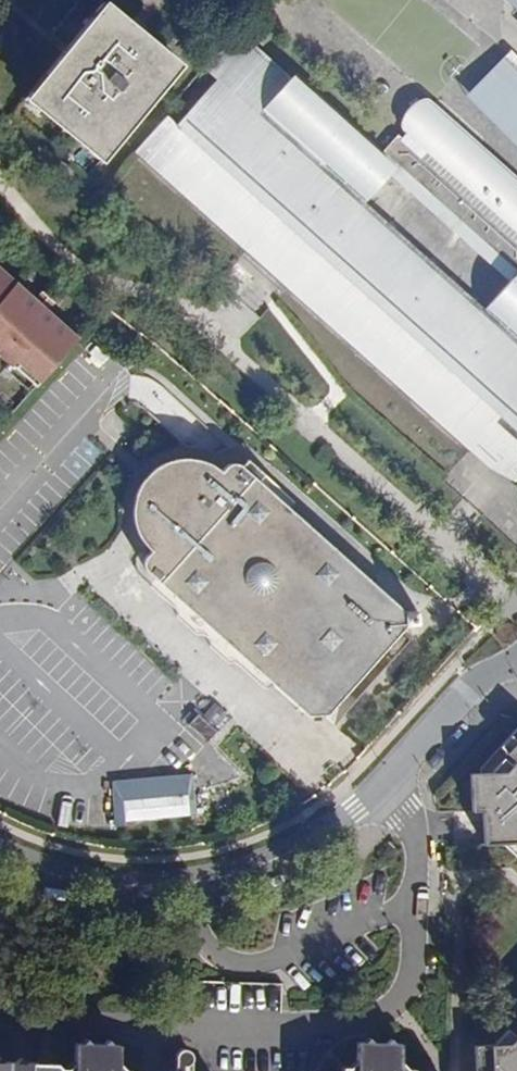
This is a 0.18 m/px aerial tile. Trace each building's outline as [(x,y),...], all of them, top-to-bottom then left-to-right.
[(174,66),(101,4),(23,98),(96,160),(174,66)] [(397,137),(382,152),(386,157),(380,163),(238,36),(206,70),(218,81),(178,124),(170,117),(138,152),(248,253),(280,220),(320,253),(288,287),(471,451),(472,451),(504,418),(516,430),(516,178),(438,107),(434,104),(429,102),(423,102),(419,102),(416,103),(401,118),(402,130),(405,133),(401,139),(397,137)] [(516,145),(516,57),(512,52),(468,97),(516,145)] [(486,310),(366,202),(356,213),(476,320),(486,310)] [(288,287),(320,253),(280,220),(248,253),(288,287)] [(11,351),(5,359),(23,371),(30,363),(53,382),(91,338),(0,257),(0,342),(11,351)] [(516,479),(516,430),(504,418),(472,451),(471,451),(492,468),(516,479)] [(421,613),(265,480),(251,470),(243,470),(235,476),(228,468),(221,465),(213,462),(201,462),(186,465),(172,469),(164,479),(156,487),(153,497),(148,509),(148,521),(148,531),(155,543),(167,554),(159,561),(159,573),(322,721),(345,721),(425,625),(421,613)] [(218,732),(200,715),(192,725),(210,741),(218,732)] [(516,746),(516,728),(499,749),(508,757),(516,746)] [(508,757),(511,760),(505,767),(497,776),(483,778),(469,779),(471,812),(482,811),(484,845),(500,845),(516,844),(516,845),(516,746),(508,757)] [(497,776),(505,767),(498,760),(483,778),(497,776)] [(195,772),(113,781),(118,824),(200,815),(195,772)] [(516,859),(516,845),(516,844),(500,845),(516,859)] [(516,1036),(516,1035),(509,1028),(493,1044),(510,1043),(516,1036)] [(85,1034),(79,1043),(72,1042),(70,1062),(64,1069),(57,1068),(57,1070),(128,1070),(118,1060),(119,1043),(89,1042),(85,1034)] [(510,1043),(493,1044),(477,1046),(479,1070),(516,1070),(516,1036),(510,1043)] [(357,1041),(357,1067),(342,1066),(342,1070),(400,1070),(400,1069),(402,1043),(357,1041)] [(188,1059),(187,1049),(184,1046),(180,1045),(176,1046),(173,1049),(172,1056),(172,1067),(172,1070),(188,1070),(188,1059)] [(29,1060),(0,1059),(0,1070),(28,1070),(29,1060)] [(57,1068),(51,1061),(29,1060),(28,1070),(57,1070),(57,1068)]
